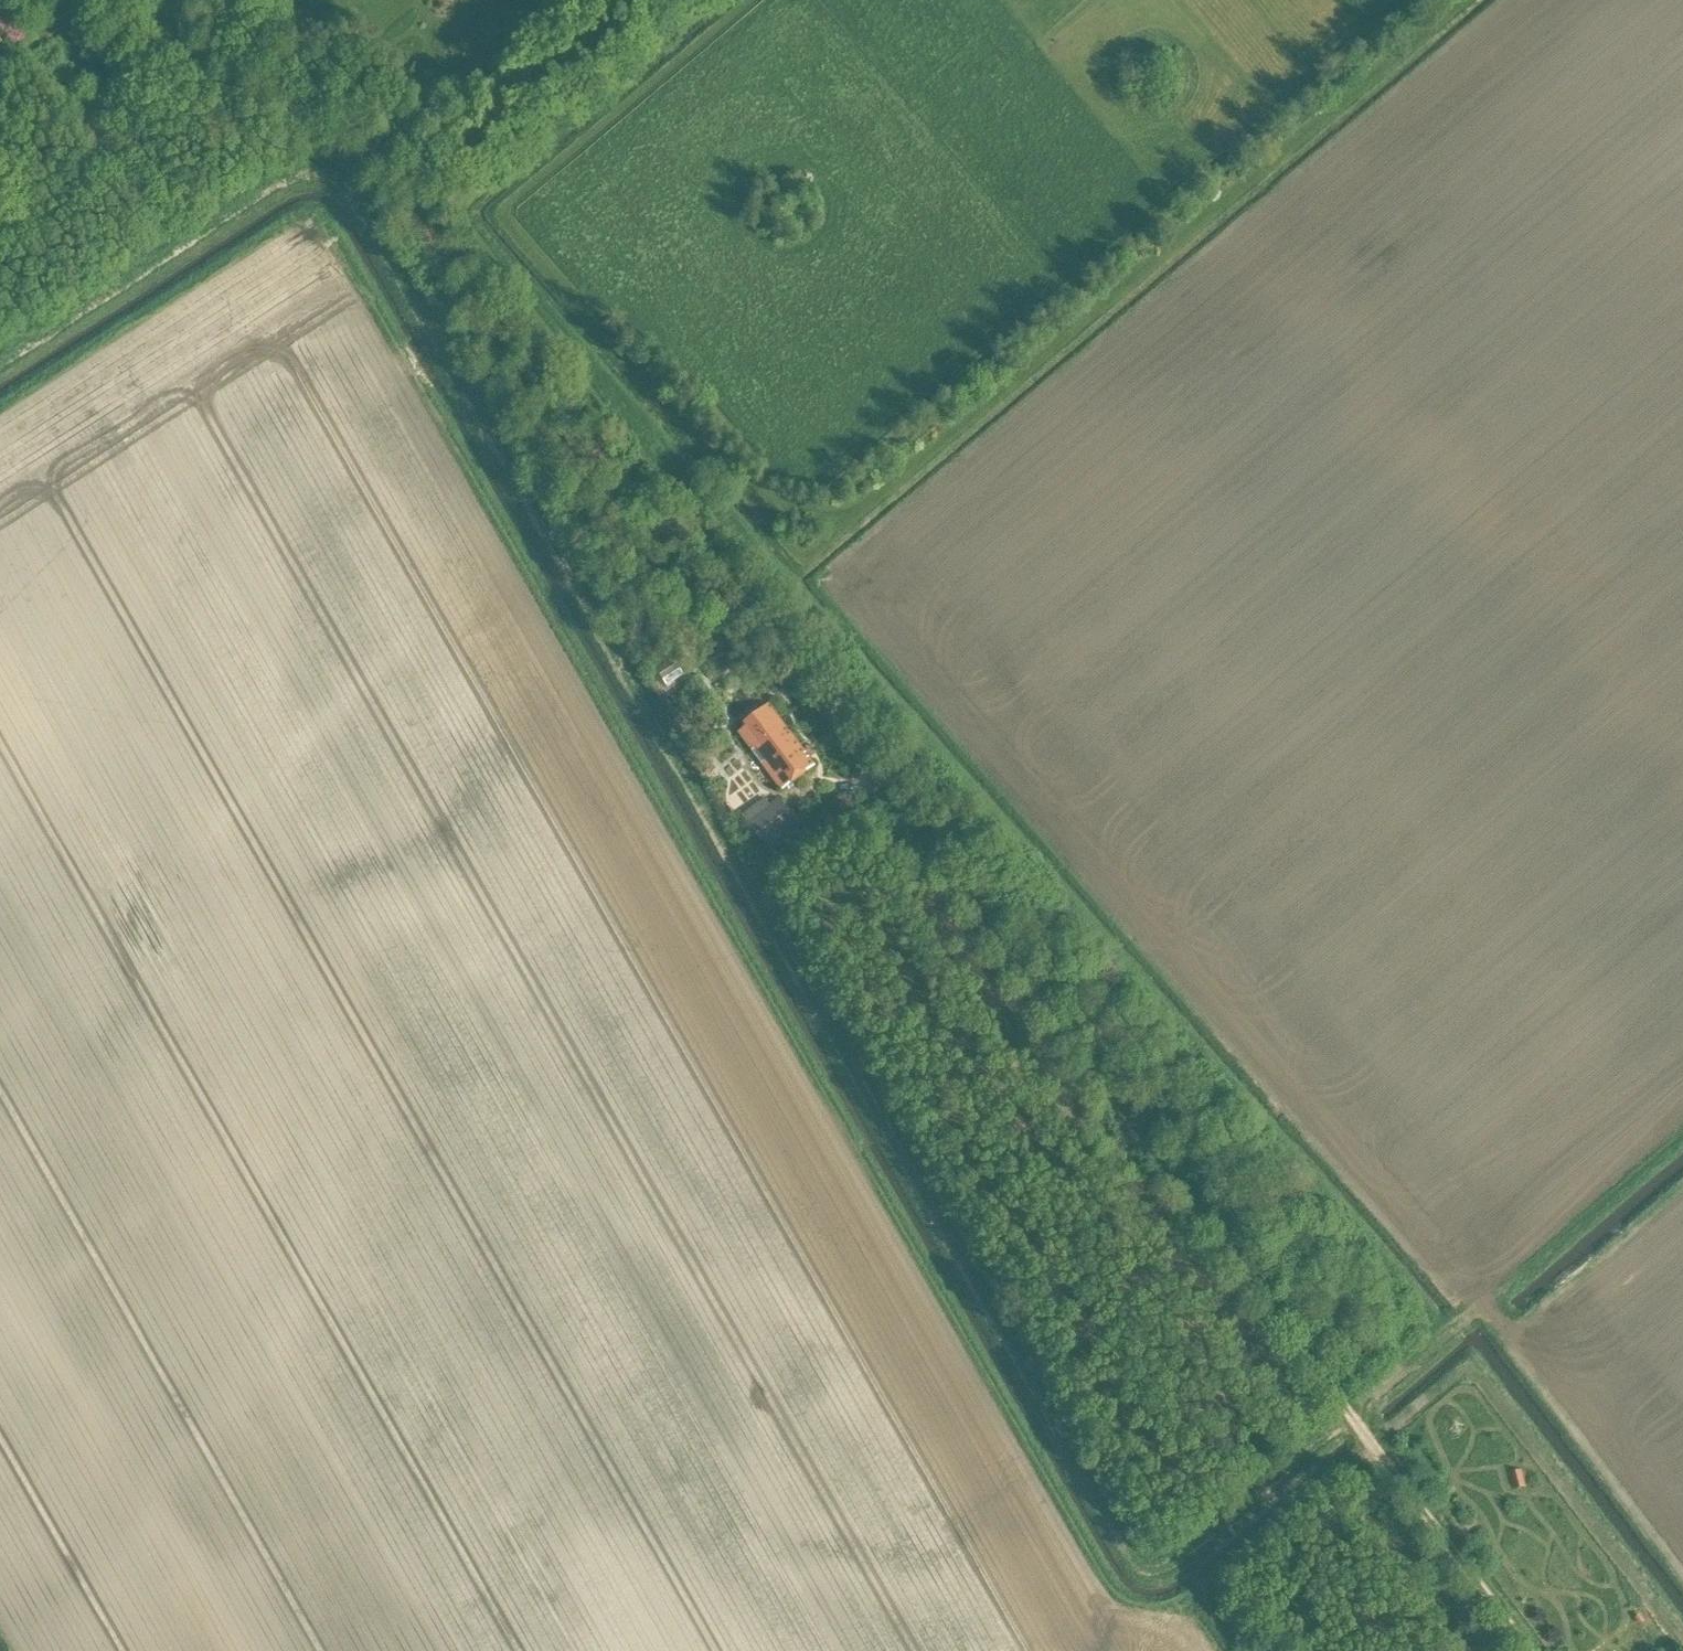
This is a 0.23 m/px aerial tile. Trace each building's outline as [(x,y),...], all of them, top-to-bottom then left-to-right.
[(781,793),(814,768),(769,708),(745,726),(748,730),(739,736),(752,752),(746,757),(750,762),(755,758),(781,793)] [(764,801),(741,818),(765,850),(798,826),(779,801),(769,808),(764,801)]
